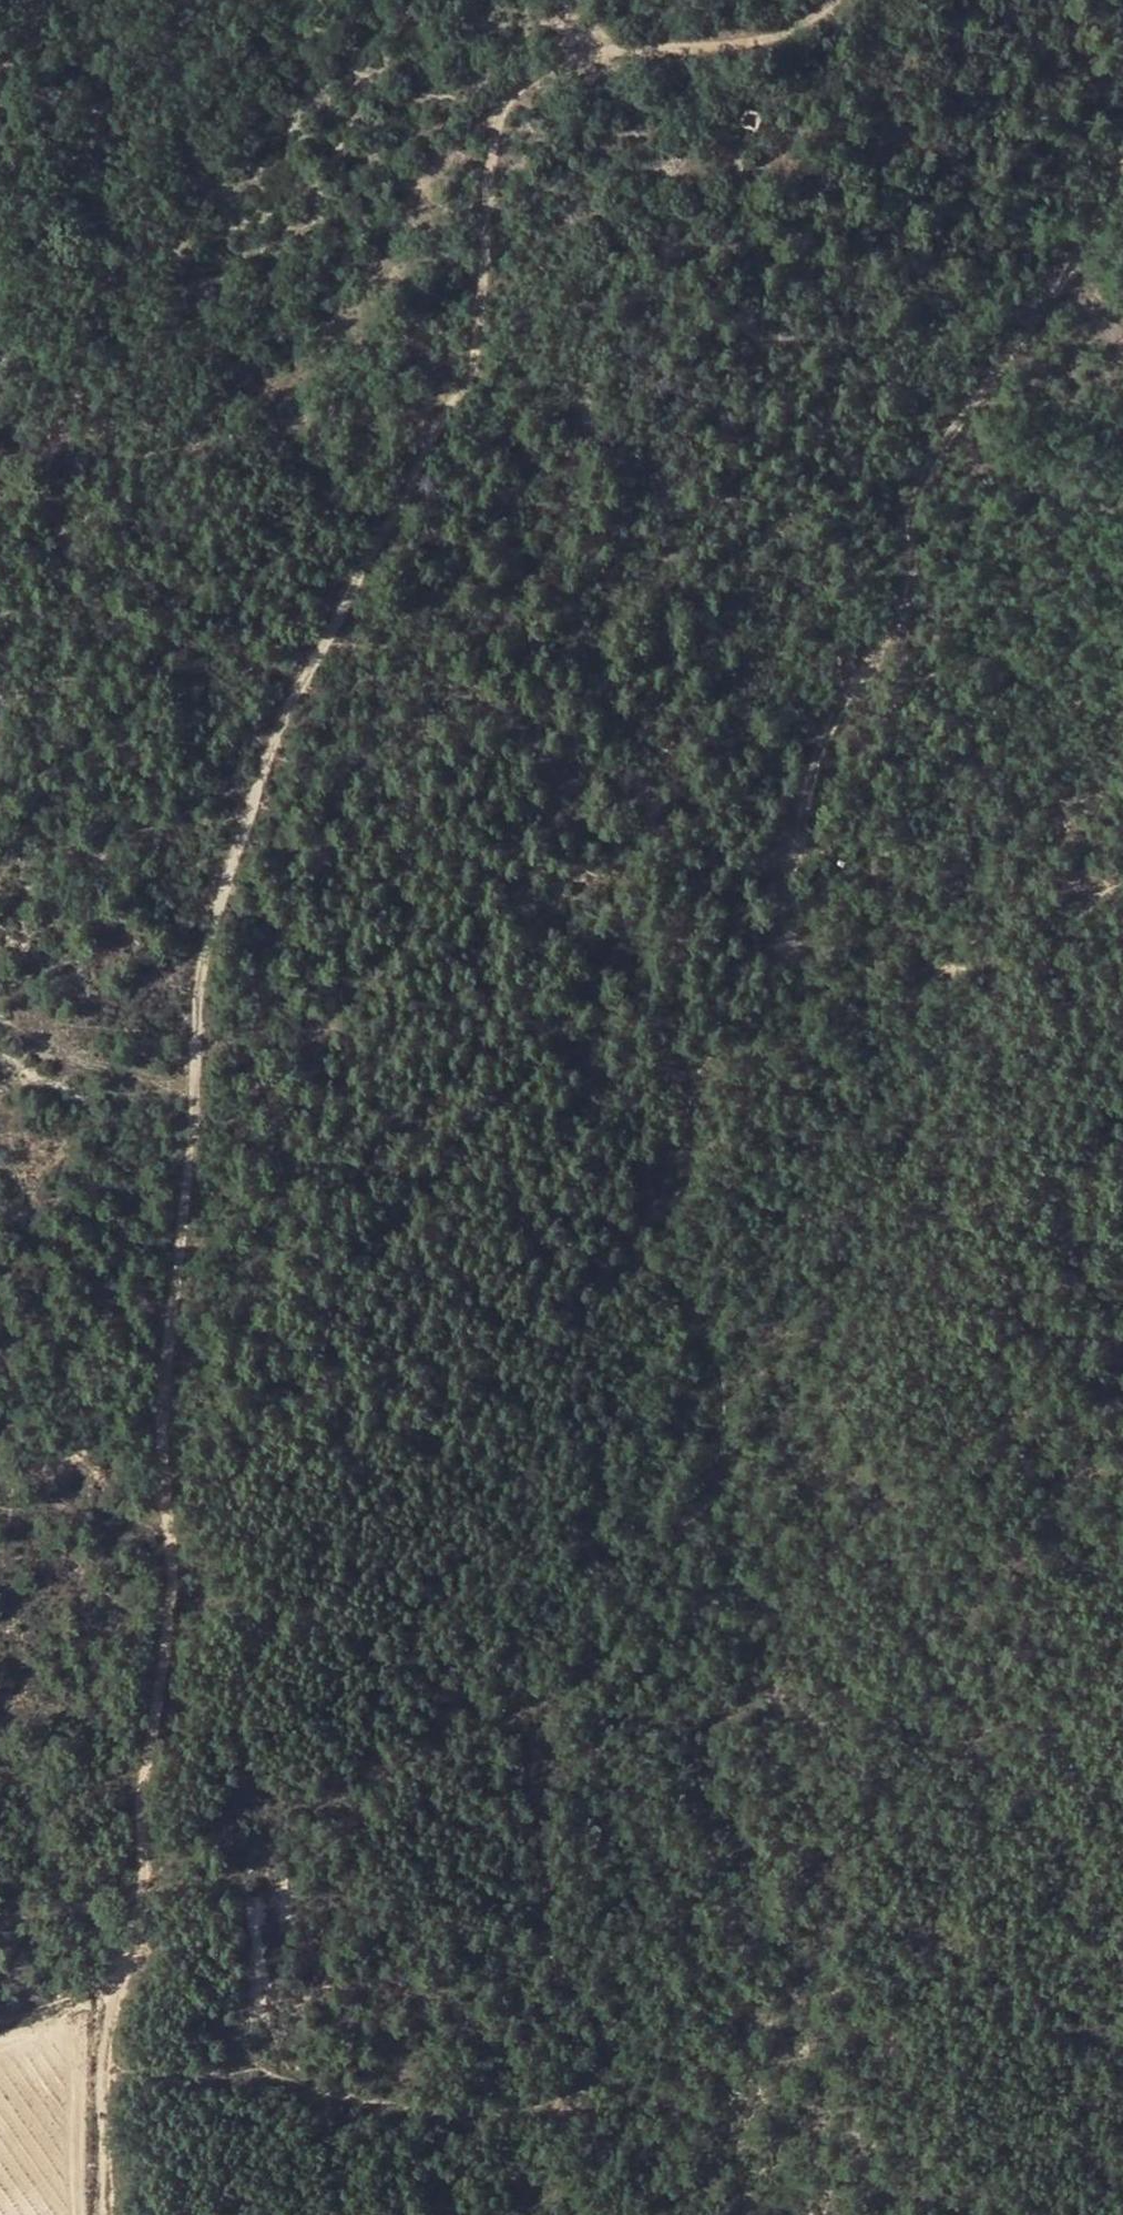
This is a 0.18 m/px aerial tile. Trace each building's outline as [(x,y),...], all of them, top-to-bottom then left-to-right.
[(740,126),(758,133),(765,113),(746,107),(740,126)]
